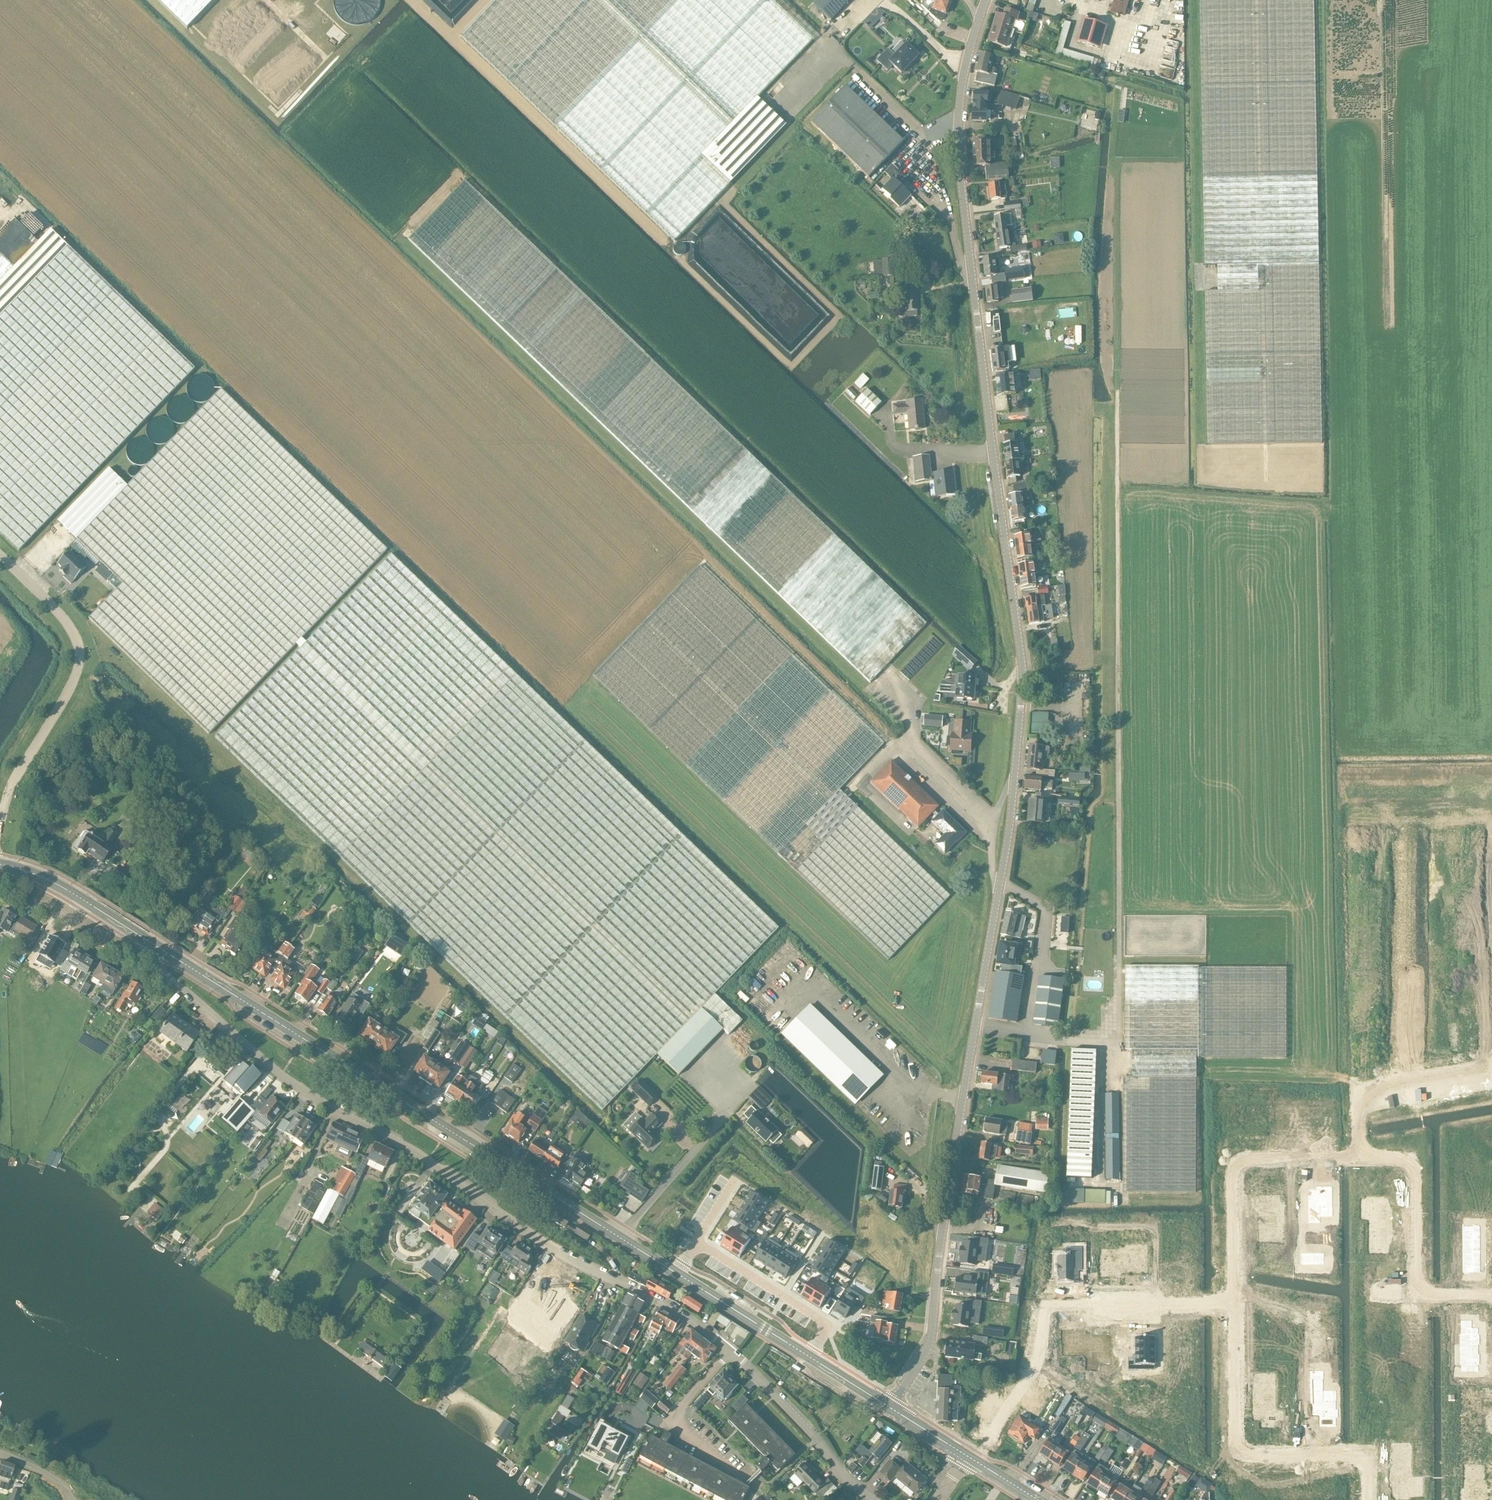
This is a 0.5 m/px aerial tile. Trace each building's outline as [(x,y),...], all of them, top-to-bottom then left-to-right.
[(187,28),(214,0),(157,0),(187,28)] [(460,36),(645,213),(674,241),(786,125),(757,98),(812,40),(771,0),(495,0),(460,36)] [(849,0),(816,0),(813,4),(830,20),(849,0)] [(922,6),(929,13),(936,20),(937,19),(939,21),(944,17),(943,16),(944,15),(944,14),(945,15),(947,9),(949,8),(951,4),(950,2),(951,1),(949,0),(935,0),(934,3),(926,0),(924,0),(922,5),(922,6)] [(1315,59),(1314,0),(1199,0),(1204,264),(1217,264),(1218,290),(1205,290),(1205,444),(1320,443),(1315,59)] [(1006,47),(1015,20),(1017,21),(1019,14),(1006,10),(1004,16),(998,13),(989,42),(1006,47)] [(1038,15),(1030,12),(1028,20),(1036,22),(1038,15)] [(1101,48),(1108,25),(1085,18),(1078,41),(1101,48)] [(901,73),(917,56),(905,45),(894,56),(887,49),(876,60),(887,70),(892,65),(901,73)] [(979,53),(975,71),(977,72),(975,82),(994,86),(997,75),(994,74),(996,69),(991,68),(993,56),(979,53)] [(902,142),(845,86),(810,122),(868,178),(902,142)] [(973,109),(972,121),(986,122),(987,104),(998,105),(1016,110),(1020,97),(999,91),(988,90),(988,92),(975,91),(974,104),(976,104),(976,109),(973,109)] [(974,142),(972,143),(972,146),(974,147),(974,153),(990,153),(989,140),(973,140),(974,142)] [(974,160),(973,160),(973,164),(975,164),(975,167),(986,166),(987,180),(1009,178),(1008,168),(1007,163),(991,164),(990,159),(995,158),(995,153),(990,153),(974,153),(974,160)] [(890,178),(897,170),(891,164),(884,172),(890,178)] [(910,196),(892,179),(881,190),(899,208),(910,196)] [(926,625),(648,358),(464,181),(408,239),(870,683),(926,625)] [(1007,198),(1005,183),(988,185),(990,200),(1007,198)] [(916,196),(912,201),(922,210),(926,206),(916,196)] [(1021,208),(1020,201),(1004,203),(1005,210),(1021,208)] [(1012,226),(1011,215),(995,217),(997,233),(1008,231),(1007,226),(1012,226)] [(19,551),(195,369),(160,336),(50,229),(38,242),(15,220),(0,235),(0,254),(14,267),(13,268),(0,256),(0,533),(19,551)] [(1013,231),(1008,231),(997,233),(999,249),(1010,247),(1011,252),(1026,250),(1026,245),(1015,247),(1013,231)] [(995,257),(984,259),(986,277),(991,277),(992,284),(1006,282),(1006,281),(1024,279),(1023,268),(1004,270),(1005,275),(997,276),(995,257)] [(893,276),(892,260),(882,261),(883,276),(893,276)] [(918,311),(916,289),(910,289),(910,283),(907,284),(906,277),(897,278),(898,292),(904,292),(906,317),(917,316),(916,311),(918,311)] [(1002,298),(1001,289),(999,290),(999,287),(997,288),(997,287),(986,288),(988,303),(999,301),(998,299),(1002,298)] [(1031,288),(1012,291),(1014,303),(1033,300),(1031,288)] [(1011,363),(1009,348),(992,349),(994,371),(1009,369),(1008,363),(1011,363)] [(1014,374),(996,376),(998,395),(1015,393),(1015,391),(1014,382),(1019,381),(1018,374),(1014,374)] [(220,389),(127,486),(109,468),(57,521),(76,539),(83,546),(91,553),(113,574),(107,581),(116,590),(88,618),(209,734),(387,550),(220,389)] [(855,401),(870,415),(881,403),(866,389),(855,401)] [(924,428),(921,400),(906,402),(906,403),(892,405),(893,414),(907,413),(909,430),(924,428)] [(1019,456),(1018,442),(1004,444),(1006,461),(1024,459),(1024,456),(1019,456)] [(931,480),(928,456),(912,458),(915,482),(931,480)] [(1020,476),(1019,463),(1024,463),(1024,459),(1006,461),(1008,477),(1020,476)] [(955,495),(952,471),(933,473),(936,497),(955,495)] [(1013,485),(1014,493),(1029,491),(1028,483),(1013,485)] [(1024,503),(1023,494),(1010,496),(1011,508),(1024,507),(1034,505),(1034,502),(1024,503)] [(1026,520),(1024,507),(1011,508),(1013,521),(1026,520)] [(1031,546),(1030,535),(1015,537),(1016,548),(1031,546)] [(1033,557),(1031,546),(1016,548),(1018,559),(1033,557)] [(86,568),(69,551),(57,563),(62,567),(59,571),(64,575),(63,577),(71,584),(86,568)] [(391,554),(215,736),(312,830),(602,1110),(700,1009),(701,1009),(657,1054),(679,1075),(710,1043),(722,1030),(728,1035),(742,1021),(714,994),(778,928),(391,554)] [(1035,574),(1034,563),(1019,565),(1020,576),(1035,574)] [(884,743),(700,564),(594,674),(778,853),(887,960),(949,896),(858,807),(840,789),(884,743)] [(1036,585),(1035,574),(1020,576),(1021,587),(1036,585)] [(1045,605),(1043,596),(1029,598),(1029,595),(1025,596),(1027,608),(1045,605)] [(1053,618),(1051,604),(1045,605),(1027,608),(1029,624),(1044,622),(1044,619),(1053,618)] [(970,677),(958,677),(953,676),(953,681),(944,681),(941,687),(957,688),(964,689),(964,687),(976,687),(976,685),(977,686),(977,681),(976,681),(976,678),(975,678),(975,676),(971,676),(970,677)] [(975,693),(976,687),(964,687),(964,689),(957,688),(941,687),(938,693),(957,694),(957,699),(959,699),(959,701),(963,701),(963,700),(975,700),(975,698),(976,698),(977,693),(975,693)] [(1047,734),(1049,714),(1032,713),(1030,733),(1047,734)] [(925,715),(924,726),(942,727),(943,717),(925,715)] [(971,751),(973,735),(970,735),(971,722),(956,721),(955,734),(952,733),(951,750),(971,751)] [(1042,770),(1044,756),(1047,756),(1049,754),(1050,749),(1048,747),(1030,745),(1027,769),(1037,770),(1036,776),(1054,778),(1055,771),(1042,770)] [(934,811),(938,807),(891,761),(870,783),(918,828),(932,813),(936,817),(932,822),(945,835),(935,845),(943,853),(959,836),(961,838),(966,833),(943,811),(938,815),(934,811)] [(1080,773),(1080,785),(1088,785),(1089,774),(1080,773)] [(1053,789),(1053,782),(1042,780),(1042,777),(1027,776),(1025,789),(1041,791),(1041,787),(1053,789)] [(1043,823),(1044,808),(1050,809),(1051,802),(1052,796),(1050,796),(1036,795),(1036,800),(1030,800),(1028,822),(1043,823)] [(112,848),(108,846),(117,832),(111,829),(103,842),(85,830),(74,847),(85,854),(86,852),(102,863),(112,848)] [(128,874),(117,867),(114,873),(124,880),(128,874)] [(234,912),(242,900),(245,895),(239,890),(228,908),(234,912)] [(239,915),(247,904),(242,900),(234,912),(239,915)] [(219,906),(216,910),(212,907),(210,910),(203,905),(189,924),(198,930),(199,928),(208,934),(216,921),(218,923),(226,911),(219,906)] [(0,915),(0,928),(7,932),(15,937),(18,933),(29,939),(37,926),(21,917),(17,924),(13,921),(16,916),(14,916),(15,914),(10,911),(9,913),(3,909),(0,915)] [(1006,912),(1001,934),(1015,938),(1016,937),(1021,939),(1026,916),(1006,912)] [(247,941),(235,934),(243,922),(235,918),(228,929),(229,930),(221,943),(230,949),(229,950),(237,956),(247,941)] [(50,935),(39,955),(54,964),(55,963),(60,966),(67,953),(62,950),(66,944),(50,935)] [(273,969),(289,946),(284,942),(277,952),(264,944),(260,952),(261,953),(252,967),(264,975),(269,966),(273,969)] [(1001,943),(998,964),(1002,965),(1001,972),(1021,976),(1022,967),(1018,966),(1021,946),(1001,943)] [(287,970),(292,963),(287,960),(295,949),(289,946),(273,969),(278,972),(272,980),(284,988),(293,974),(287,970)] [(357,962),(364,952),(357,947),(350,958),(357,962)] [(72,978),(85,955),(75,950),(67,963),(72,966),(67,975),(72,978)] [(86,974),(94,961),(85,955),(72,978),(77,980),(82,971),(86,974)] [(101,963),(93,978),(104,984),(112,970),(101,963)] [(310,984),(319,971),(310,965),(297,984),(300,986),(295,994),(300,998),(301,1000),(303,1002),(305,1001),(306,1002),(316,988),(310,984)] [(1199,966),(1125,966),(1125,1050),(1132,1050),(1197,1050),(1199,1050),(1199,967),(1199,966)] [(1197,1050),(1132,1050),(1132,1076),(1196,1076),(1196,1057),(1286,1057),(1287,967),(1199,967),(1199,1050),(1197,1050)] [(104,984),(101,989),(112,996),(115,991),(123,976),(112,970),(104,984)] [(1017,1022),(1024,976),(1021,976),(1001,972),(997,972),(989,1018),(1017,1022)] [(1058,1028),(1064,980),(1039,977),(1033,1025),(1058,1028)] [(322,995),(330,983),(325,980),(317,992),(322,995)] [(331,992),(337,983),(332,980),(326,988),(331,992)] [(136,1004),(140,996),(138,995),(142,988),(141,988),(141,986),(139,985),(137,985),(132,982),(127,992),(125,991),(115,1008),(123,1012),(128,1004),(132,1006),(134,1003),(136,1004)] [(85,995),(90,986),(86,984),(81,992),(85,995)] [(404,996),(403,1002),(409,1003),(411,992),(409,991),(404,996)] [(348,1001),(335,1021),(339,1024),(340,1026),(343,1028),(345,1028),(346,1028),(357,1011),(362,1014),(368,1005),(352,994),(348,1001)] [(328,1016),(337,1003),(326,996),(317,1009),(322,1012),(322,1014),(324,1015),(326,1015),(328,1016)] [(882,1075),(810,1006),(782,1034),(854,1104),(882,1075)] [(157,1023),(166,1012),(161,1007),(151,1017),(157,1023)] [(383,1030),(374,1024),(379,1017),(374,1014),(370,1021),(369,1020),(358,1036),(367,1041),(367,1043),(370,1045),(372,1045),(373,1045),(383,1030)] [(200,1034),(173,1015),(165,1026),(165,1025),(163,1028),(161,1031),(178,1042),(176,1044),(187,1052),(200,1034)] [(387,1055),(397,1039),(401,1041),(405,1034),(396,1028),(391,1035),(383,1030),(373,1045),(373,1046),(374,1048),(377,1049),(378,1049),(387,1055)] [(429,1050),(439,1033),(434,1030),(424,1046),(429,1050)] [(458,1063),(469,1046),(464,1042),(452,1059),(458,1063)] [(464,1068),(474,1054),(469,1050),(459,1064),(464,1068)] [(1071,1050),(1066,1177),(1092,1178),(1097,1051),(1074,1050),(1071,1050)] [(425,1081),(438,1060),(427,1052),(414,1071),(420,1075),(418,1077),(425,1081)] [(438,1087),(451,1068),(438,1060),(425,1081),(431,1085),(432,1083),(438,1087)] [(1013,1060),(1012,1070),(1036,1073),(1037,1063),(1013,1060)] [(237,1062),(222,1080),(226,1083),(225,1084),(231,1088),(241,1097),(243,1094),(244,1094),(253,1084),(254,1085),(260,1077),(259,1077),(261,1075),(252,1068),(250,1070),(248,1069),(249,1068),(243,1063),(241,1066),(237,1062)] [(476,1095),(483,1085),(487,1083),(492,1076),(485,1071),(472,1092),(463,1105),(466,1107),(465,1108),(472,1112),(481,1098),(476,1095)] [(1011,1093),(1014,1076),(983,1072),(982,1083),(993,1085),(992,1091),(1011,1093)] [(454,1099),(469,1076),(465,1074),(462,1078),(457,1075),(445,1094),(451,1098),(452,1097),(454,1099)] [(469,1076),(454,1099),(457,1101),(458,1103),(461,1105),(463,1105),(472,1092),(479,1081),(470,1075),(469,1076)] [(1196,1076),(1132,1076),(1123,1076),(1123,1192),(1196,1192),(1196,1076)] [(658,1097),(641,1081),(632,1090),(648,1106),(658,1097)] [(500,1088),(491,1102),(506,1112),(515,1098),(500,1088)] [(1119,1133),(1119,1093),(1105,1093),(1106,1133),(1119,1133)] [(767,1094),(757,1105),(761,1110),(772,1099),(767,1094)] [(271,1123),(284,1106),(272,1097),(267,1103),(264,1100),(265,1100),(260,1096),(253,1106),(254,1107),(259,1111),(259,1110),(261,1111),(259,1114),(271,1123)] [(254,1111),(252,1110),(254,1107),(253,1106),(251,1105),(249,1107),(249,1106),(240,1098),(222,1119),(237,1132),(254,1111)] [(532,1114),(525,1125),(535,1131),(542,1120),(547,1113),(537,1106),(532,1114)] [(748,1119),(745,1122),(766,1142),(777,1131),(757,1111),(756,1111),(751,1106),(743,1115),(748,1119)] [(294,1139),(307,1119),(300,1114),(298,1116),(296,1115),(284,1133),(294,1139)] [(659,1137),(652,1130),(655,1128),(656,1129),(661,1124),(651,1115),(644,1122),(641,1119),(629,1131),(647,1148),(659,1137)] [(584,1116),(579,1120),(587,1128),(591,1123),(584,1116)] [(1006,1135),(1008,1123),(1002,1122),(1002,1121),(987,1118),(984,1132),(1000,1135),(1000,1134),(1006,1135)] [(303,1145),(315,1127),(313,1126),(315,1124),(307,1119),(294,1139),(303,1145)] [(1048,1129),(1048,1119),(1036,1119),(1036,1128),(1048,1129)] [(518,1143),(526,1130),(511,1120),(503,1133),(504,1134),(506,1135),(508,1137),(510,1137),(518,1143)] [(333,1122),(325,1139),(346,1148),(345,1150),(345,1152),(349,1154),(350,1153),(351,1151),(356,1153),(359,1148),(361,1149),(363,1144),(361,1143),(364,1136),(353,1131),(354,1129),(343,1124),(342,1126),(333,1122)] [(1015,1142),(1030,1145),(1032,1133),(1017,1130),(1015,1142)] [(552,1142),(558,1134),(553,1131),(548,1139),(552,1142)] [(258,1137),(250,1147),(254,1150),(262,1140),(258,1137)] [(542,1159),(549,1147),(536,1138),(528,1150),(542,1159)] [(1120,1179),(1120,1139),(1106,1139),(1106,1179),(1120,1179)] [(996,1158),(997,1147),(992,1146),(992,1144),(982,1142),(980,1159),(989,1160),(990,1157),(996,1158)] [(562,1161),(567,1154),(552,1144),(549,1147),(542,1159),(556,1169),(561,1160),(562,1161)] [(350,1186),(345,1197),(350,1199),(355,1189),(369,1160),(385,1168),(393,1153),(376,1145),(369,1158),(363,1156),(354,1174),(356,1175),(350,1186)] [(1032,1155),(1032,1147),(1016,1146),(1015,1154),(1032,1155)] [(587,1174),(580,1169),(583,1164),(570,1156),(560,1171),(564,1173),(561,1177),(571,1183),(572,1182),(579,1186),(587,1174)] [(882,1191),(885,1167),(876,1166),(872,1189),(882,1191)] [(333,1182),(329,1189),(339,1195),(343,1197),(350,1186),(356,1175),(354,1174),(349,1171),(342,1167),(333,1182)] [(965,1176),(962,1194),(973,1195),(974,1192),(979,1193),(980,1185),(986,1186),(984,1199),(992,1200),(995,1185),(1023,1190),(1046,1194),(1049,1175),(1026,1171),(999,1167),(999,1170),(998,1170),(996,1182),(981,1179),(965,1176)] [(629,1172),(620,1186),(627,1191),(626,1193),(641,1203),(649,1191),(635,1182),(638,1178),(629,1172)] [(316,1181),(301,1207),(313,1214),(328,1188),(316,1181)] [(463,1212),(448,1201),(447,1203),(444,1200),(447,1195),(430,1183),(424,1191),(418,1199),(412,1207),(409,1212),(418,1219),(422,1214),(433,1222),(427,1230),(454,1250),(476,1219),(464,1210),(463,1212)] [(902,1208),(904,1192),(906,1192),(907,1186),(895,1184),(894,1190),(892,1190),(890,1206),(902,1208)] [(1316,1189),(1308,1189),(1308,1215),(1320,1214),(1320,1207),(1333,1207),(1332,1186),(1316,1186),(1316,1189)] [(329,1189),(312,1219),(323,1225),(330,1212),(339,1195),(329,1189)] [(1014,1203),(1016,1194),(996,1190),(995,1200),(1014,1203)] [(1104,1204),(1104,1193),(1069,1191),(1068,1203),(1104,1204)] [(752,1192),(746,1201),(763,1212),(769,1202),(752,1192)] [(1032,1206),(1034,1196),(1017,1194),(1016,1203),(1032,1206)] [(1260,1210),(1258,1210),(1258,1212),(1259,1212),(1259,1217),(1283,1217),(1283,1215),(1280,1215),(1279,1205),(1283,1205),(1283,1203),(1278,1203),(1278,1195),(1275,1195),(1275,1196),(1269,1196),(1269,1195),(1268,1195),(1268,1196),(1263,1196),(1263,1195),(1260,1195),(1260,1210)] [(339,1198),(331,1212),(340,1217),(347,1202),(339,1198)] [(1366,1214),(1365,1214),(1365,1218),(1370,1218),(1370,1222),(1388,1222),(1388,1212),(1387,1212),(1387,1201),(1384,1201),(1384,1200),(1373,1200),(1373,1201),(1366,1201),(1366,1214)] [(746,1201),(740,1210),(761,1224),(761,1223),(757,1221),(763,1212),(746,1201)] [(740,1210),(734,1220),(742,1225),(745,1227),(749,1229),(755,1233),(761,1224),(740,1210)] [(564,1228),(570,1219),(556,1211),(551,1220),(564,1228)] [(1259,1222),(1258,1222),(1258,1224),(1261,1224),(1261,1241),(1264,1241),(1264,1239),(1270,1239),(1270,1241),(1271,1241),(1271,1239),(1276,1239),(1276,1231),(1279,1231),(1279,1217),(1283,1217),(1259,1217),(1259,1222)] [(1388,1222),(1370,1222),(1370,1249),(1374,1249),(1374,1248),(1387,1248),(1387,1240),(1388,1240),(1388,1228),(1387,1228),(1387,1223),(1388,1223),(1388,1222)] [(590,1236),(577,1228),(577,1229),(570,1225),(567,1230),(573,1234),(574,1232),(587,1240),(590,1236)] [(732,1228),(720,1245),(730,1251),(745,1227),(742,1225),(738,1231),(732,1228)] [(1473,1226),(1462,1226),(1462,1249),(1480,1249),(1480,1225),(1473,1225),(1473,1226)] [(745,1227),(730,1251),(740,1257),(751,1240),(745,1236),(749,1229),(745,1227)] [(474,1232),(465,1246),(473,1252),(479,1244),(486,1248),(483,1253),(492,1260),(505,1241),(505,1240),(498,1236),(499,1235),(494,1232),(493,1233),(487,1228),(481,1237),(474,1232)] [(961,1248),(960,1256),(962,1256),(961,1263),(976,1265),(976,1261),(986,1262),(989,1239),(972,1237),(971,1243),(963,1242),(964,1242),(963,1249),(961,1248)] [(769,1239),(756,1260),(766,1266),(779,1245),(769,1239)] [(828,1240),(822,1249),(839,1260),(845,1250),(828,1240)] [(508,1247),(501,1258),(526,1275),(534,1264),(528,1260),(529,1258),(533,1252),(518,1242),(513,1250),(508,1247)] [(779,1245),(766,1266),(775,1272),(789,1251),(779,1245)] [(1058,1266),(1057,1266),(1057,1274),(1060,1274),(1060,1281),(1079,1281),(1079,1270),(1082,1270),(1081,1248),(1068,1248),(1068,1256),(1067,1256),(1063,1256),(1060,1256),(1060,1257),(1058,1257),(1058,1256),(1058,1257),(1058,1265),(1058,1266)] [(822,1249),(817,1258),(834,1269),(839,1260),(822,1249)] [(1130,1257),(1124,1257),(1124,1270),(1130,1270),(1130,1271),(1147,1271),(1147,1270),(1147,1250),(1147,1249),(1130,1249),(1130,1250),(1130,1257)] [(1480,1249),(1462,1249),(1463,1274),(1470,1274),(1470,1273),(1480,1273),(1480,1249)] [(789,1251),(775,1272),(785,1278),(799,1257),(789,1251)] [(1118,1254),(1100,1254),(1101,1275),(1100,1275),(1100,1276),(1118,1276),(1118,1275),(1117,1270),(1124,1270),(1124,1257),(1117,1257),(1117,1254),(1118,1254)] [(817,1258),(811,1268),(822,1275),(826,1278),(828,1279),(834,1269),(817,1258)] [(1007,1267),(1005,1274),(1012,1275),(1013,1268),(1007,1267)] [(660,1282),(652,1278),(653,1277),(643,1271),(640,1277),(632,1273),(629,1278),(640,1284),(641,1284),(655,1292),(660,1282)] [(957,1277),(955,1292),(976,1294),(976,1295),(976,1294),(986,1296),(989,1273),(973,1271),(972,1277),(964,1276),(964,1278),(957,1277)] [(812,1278),(801,1296),(811,1302),(826,1278),(822,1275),(818,1282),(812,1278)] [(826,1278),(811,1302),(820,1308),(831,1290),(825,1286),(829,1280),(828,1279),(826,1278)] [(660,1282),(655,1292),(666,1298),(668,1299),(674,1290),(660,1282)] [(431,1284),(426,1290),(432,1295),(437,1288),(431,1284)] [(840,1286),(833,1296),(838,1300),(845,1289),(842,1288),(840,1286)] [(533,1287),(512,1319),(520,1324),(522,1321),(526,1323),(525,1324),(538,1333),(538,1332),(542,1334),(540,1337),(548,1342),(569,1310),(533,1287)] [(849,1288),(834,1311),(845,1318),(854,1305),(858,1308),(865,1298),(849,1288)] [(900,1312),(903,1295),(884,1292),(882,1303),(890,1305),(889,1310),(900,1312)] [(629,1293),(622,1306),(639,1314),(646,1301),(629,1293)] [(682,1302),(699,1313),(703,1306),(686,1295),(682,1302)] [(953,1311),(952,1318),(954,1319),(953,1325),(969,1327),(968,1327),(969,1323),(979,1324),(982,1301),(965,1299),(964,1305),(956,1304),(956,1305),(955,1311),(953,1311)] [(646,1318),(639,1314),(622,1306),(617,1315),(634,1323),(636,1319),(643,1323),(646,1318)] [(663,1328),(670,1315),(658,1308),(654,1316),(648,1327),(660,1333),(663,1328)] [(731,1321),(721,1315),(722,1314),(716,1310),(707,1323),(713,1327),(717,1321),(727,1327),(731,1321)] [(895,1343),(898,1326),(887,1324),(888,1323),(886,1323),(887,1318),(865,1314),(864,1319),(871,1320),(871,1323),(876,1324),(874,1338),(885,1340),(885,1341),(895,1343)] [(632,1327),(634,1323),(617,1315),(613,1323),(636,1336),(639,1331),(632,1327)] [(683,1322),(670,1315),(663,1328),(672,1334),(673,1332),(675,1333),(678,1329),(678,1330),(683,1322)] [(592,1337),(599,1326),(583,1317),(576,1330),(574,1329),(566,1342),(570,1344),(570,1346),(570,1347),(571,1348),(572,1350),(575,1351),(576,1351),(578,1351),(580,1350),(584,1352),(589,1342),(587,1341),(590,1336),(592,1337)] [(1461,1334),(1460,1334),(1460,1350),(1479,1349),(1479,1345),(1480,1345),(1480,1334),(1479,1334),(1479,1327),(1472,1328),(1472,1320),(1461,1320),(1461,1334)] [(636,1336),(613,1323),(608,1332),(625,1341),(627,1336),(634,1340),(636,1336)] [(692,1354),(704,1339),(692,1329),(680,1344),(692,1354)] [(666,1333),(662,1330),(658,1337),(663,1340),(666,1333)] [(608,1332),(603,1341),(627,1354),(630,1349),(623,1345),(625,1341),(608,1332)] [(1081,1332),(1064,1332),(1064,1353),(1064,1354),(1081,1354),(1081,1353),(1081,1350),(1087,1350),(1087,1338),(1081,1338),(1081,1332)] [(975,1354),(976,1345),(987,1347),(988,1338),(975,1336),(973,1345),(948,1341),(946,1357),(973,1360),(973,1359),(981,1360),(982,1355),(975,1354)] [(1093,1338),(1087,1338),(1087,1350),(1093,1350),(1093,1357),(1093,1358),(1110,1358),(1110,1357),(1110,1337),(1110,1336),(1093,1336),(1093,1337),(1093,1338)] [(1129,1357),(1129,1369),(1136,1369),(1136,1365),(1145,1365),(1145,1369),(1154,1369),(1154,1365),(1155,1365),(1155,1337),(1136,1337),(1136,1357),(1129,1357)] [(704,1364),(716,1349),(704,1339),(692,1354),(704,1364)] [(388,1359),(362,1341),(357,1348),(382,1367),(388,1359)] [(615,1352),(596,1342),(591,1352),(607,1360),(607,1359),(611,1361),(615,1352)] [(1008,1342),(1007,1355),(1014,1356),(1015,1343),(1008,1342)] [(1479,1349),(1460,1350),(1460,1365),(1461,1365),(1461,1372),(1479,1371),(1479,1365),(1480,1365),(1480,1354),(1479,1354),(1479,1349)] [(592,1355),(589,1360),(596,1364),(599,1359),(592,1355)] [(1011,1376),(1012,1363),(1004,1362),(1002,1375),(1011,1376)] [(682,1376),(686,1370),(680,1365),(676,1371),(682,1376)] [(608,1368),(600,1380),(607,1384),(615,1373),(608,1368)] [(579,1387),(588,1374),(581,1369),(572,1383),(579,1387)] [(629,1369),(622,1382),(627,1385),(635,1372),(629,1369)] [(678,1381),(682,1376),(676,1371),(672,1376),(678,1381)] [(641,1372),(634,1383),(642,1389),(649,1378),(641,1372)] [(731,1392),(737,1386),(730,1380),(732,1379),(724,1372),(711,1387),(712,1387),(708,1391),(713,1396),(717,1392),(726,1401),(733,1394),(731,1392)] [(961,1403),(961,1388),(961,1386),(956,1385),(956,1382),(953,1381),(953,1376),(939,1375),(937,1419),(939,1422),(950,1422),(950,1421),(957,1421),(958,1404),(959,1404),(961,1403)] [(1255,1381),(1254,1381),(1254,1392),(1255,1392),(1255,1397),(1274,1397),(1274,1381),(1273,1381),(1273,1375),(1255,1375),(1255,1381)] [(1456,1375),(1447,1375),(1447,1384),(1461,1384),(1461,1378),(1456,1378),(1456,1375)] [(674,1386),(678,1381),(672,1376),(668,1381),(674,1386)] [(1323,1379),(1310,1379),(1310,1404),(1312,1404),(1312,1415),(1320,1414),(1320,1426),(1336,1426),(1336,1418),(1338,1418),(1338,1409),(1336,1409),(1336,1401),(1323,1401),(1323,1379)] [(671,1390),(674,1386),(668,1381),(664,1385),(671,1390)] [(1469,1390),(1454,1391),(1454,1402),(1469,1402),(1469,1390)] [(567,1409),(573,1400),(567,1396),(561,1406),(567,1409)] [(697,1411),(705,1401),(701,1397),(692,1406),(697,1411)] [(1255,1401),(1254,1401),(1254,1412),(1255,1412),(1255,1419),(1262,1419),(1262,1426),(1273,1426),(1273,1412),(1274,1412),(1274,1397),(1255,1397),(1255,1401)] [(673,1408),(664,1399),(659,1405),(668,1413),(673,1408)] [(780,1470),(795,1455),(747,1405),(731,1420),(780,1470)] [(567,1418),(570,1411),(560,1406),(557,1412),(567,1418)] [(1095,1413),(1084,1406),(1081,1412),(1092,1418),(1095,1413)] [(1035,1440),(1042,1429),(1019,1415),(1008,1433),(1023,1443),(1028,1436),(1035,1440)] [(1056,1435),(1063,1424),(1058,1420),(1051,1432),(1056,1435)] [(565,1432),(552,1424),(547,1431),(561,1439),(565,1432)] [(588,1445),(584,1452),(601,1461),(596,1470),(607,1476),(612,1467),(618,1457),(628,1437),(623,1435),(606,1426),(605,1429),(598,1424),(589,1442),(588,1445)] [(1116,1434),(1120,1428),(1115,1425),(1111,1431),(1116,1434)] [(878,1459),(891,1443),(882,1436),(866,1455),(870,1458),(873,1454),(878,1459)] [(1080,1451),(1087,1439),(1082,1436),(1074,1447),(1080,1451)] [(1142,1442),(1133,1436),(1129,1442),(1139,1448),(1142,1442)] [(1049,1460),(1058,1446),(1052,1443),(1054,1439),(1051,1437),(1050,1439),(1049,1438),(1042,1451),(1041,1450),(1039,1454),(1049,1460)] [(749,1490),(650,1438),(640,1457),(722,1499),(743,1499),(749,1490)] [(1061,1463),(1069,1451),(1065,1448),(1064,1450),(1058,1446),(1049,1460),(1059,1466),(1061,1463)] [(1108,1447),(1101,1458),(1106,1462),(1114,1450),(1108,1447)] [(1393,1457),(1392,1457),(1392,1468),(1393,1468),(1393,1474),(1392,1474),(1410,1474),(1410,1447),(1406,1447),(1406,1448),(1393,1448),(1393,1457)] [(1161,1455),(1156,1451),(1153,1457),(1158,1460),(1161,1455)] [(1073,1475),(1082,1461),(1085,1457),(1078,1453),(1076,1456),(1073,1454),(1066,1466),(1065,1465),(1064,1468),(1073,1475)] [(862,1467),(868,1461),(863,1457),(857,1463),(862,1467)] [(1085,1457),(1082,1461),(1073,1475),(1084,1481),(1086,1478),(1085,1478),(1095,1463),(1085,1457)] [(2,1461),(0,1466),(0,1482),(1,1482),(0,1486),(0,1488),(7,1490),(15,1466),(2,1461)] [(927,1480),(907,1464),(901,1472),(899,1471),(901,1469),(890,1461),(880,1473),(891,1481),(895,1476),(916,1494),(927,1480)] [(853,1462),(848,1468),(852,1472),(858,1466),(853,1462)] [(823,1482),(804,1463),(794,1473),(803,1482),(804,1482),(819,1498),(833,1485),(827,1479),(823,1482)] [(1191,1473),(1180,1466),(1176,1472),(1188,1479),(1191,1473)] [(1465,1489),(1461,1489),(1461,1490),(1484,1490),(1484,1485),(1485,1485),(1485,1483),(1483,1483),(1483,1466),(1480,1466),(1480,1467),(1474,1467),(1474,1466),(1472,1466),(1472,1467),(1468,1467),(1468,1475),(1465,1475),(1465,1489)] [(1097,1490),(1106,1476),(1100,1473),(1101,1471),(1097,1469),(1090,1481),(1089,1481),(1087,1484),(1097,1490)] [(1109,1493),(1119,1478),(1109,1471),(1106,1476),(1097,1490),(1107,1496),(1109,1493)] [(1410,1474),(1392,1474),(1392,1485),(1393,1485),(1393,1495),(1396,1495),(1396,1496),(1407,1496),(1407,1495),(1414,1495),(1414,1482),(1415,1482),(1415,1478),(1410,1478),(1410,1474)] [(1193,1476),(1187,1485),(1194,1489),(1200,1480),(1193,1476)] [(1149,1477),(1142,1489),(1146,1491),(1154,1479),(1149,1477)] [(1152,1495),(1161,1481),(1155,1478),(1154,1479),(1146,1491),(1152,1495)] [(1130,1492),(1124,1488),(1126,1486),(1122,1484),(1114,1496),(1114,1495),(1111,1499),(1114,1499),(1125,1499),(1130,1492)] [(1141,1496),(1141,1489),(1135,1485),(1130,1492),(1125,1499),(1138,1499),(1141,1496)] [(14,1488),(11,1496),(19,1498),(21,1491),(14,1488)] [(1176,1493),(1172,1490),(1166,1499),(1172,1499),(1176,1493)] [(1461,1490),(1461,1491),(1464,1491),(1464,1499),(1483,1499),(1483,1497),(1485,1497),(1485,1495),(1484,1495),(1484,1490),(1461,1490)] [(756,1499),(768,1499),(771,1497),(767,1492),(760,1496),(756,1499)]
